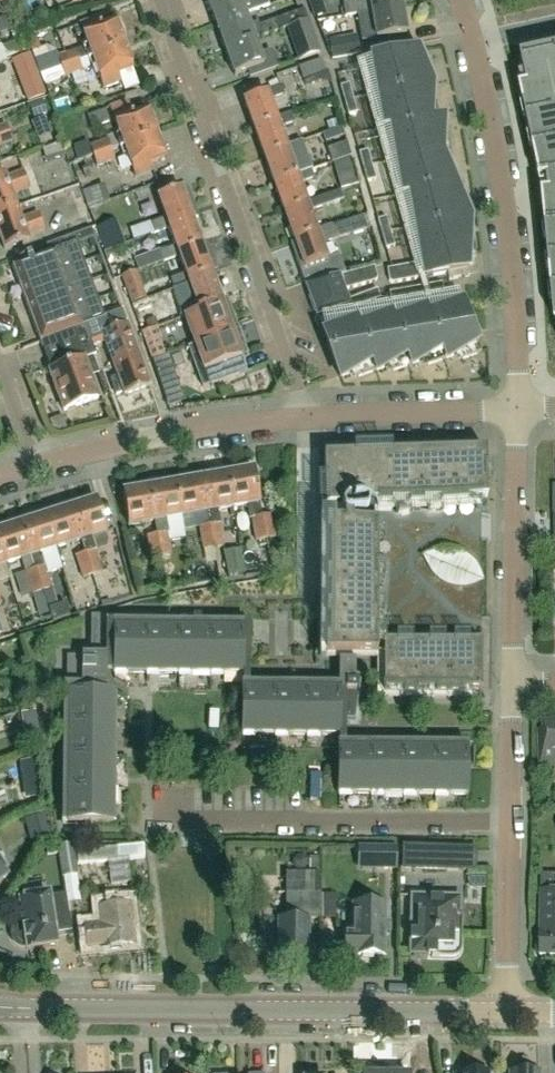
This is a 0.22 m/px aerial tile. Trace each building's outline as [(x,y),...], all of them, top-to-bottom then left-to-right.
[(214,25),(268,5),(267,0),(246,0),(240,2),(239,0),(205,0),(214,25)] [(313,18),(326,14),(321,0),(306,0),(313,18)] [(401,8),(400,0),(368,0),(368,2),(344,6),(346,17),(370,13),(401,8)] [(401,8),(370,13),(374,40),(405,34),(401,8)] [(214,25),(223,51),(252,40),(287,28),(307,20),(304,11),(259,26),(258,22),(248,26),(244,14),(214,25)] [(91,58),(124,45),(115,21),(100,26),(98,19),(79,26),(91,58)] [(298,60),(321,52),(309,19),(307,20),(287,28),(298,60)] [(342,19),(318,23),(320,34),(344,30),(342,19)] [(357,34),(329,39),(332,59),(361,53),(357,34)] [(36,36),(26,40),(29,50),(40,46),(36,36)] [(0,47),(5,59),(27,51),(22,39),(0,47)] [(252,40),(223,51),(232,77),(246,72),(248,79),(275,70),(269,52),(258,56),(252,40)] [(124,45),(91,58),(102,89),(120,83),(118,75),(133,70),(124,45)] [(427,69),(424,49),(370,59),(382,129),(389,128),(401,196),(408,196),(420,263),(424,278),(447,273),(449,279),(468,276),(468,269),(471,269),(469,255),(474,255),(472,235),(464,236),(459,204),(465,203),(461,183),(449,186),(446,171),(452,170),(446,133),(439,134),(433,100),(427,101),(420,69),(427,69)] [(78,59),(75,50),(57,56),(60,65),(78,59)] [(520,89),(524,107),(531,106),(534,118),(527,119),(531,137),(538,136),(540,148),(534,149),(538,167),(541,181),(543,196),(545,211),(546,229),(547,241),(549,259),(554,320),(554,50),(522,58),(525,75),(532,74),(535,86),(520,89)] [(29,54),(11,60),(20,83),(37,77),(29,54)] [(325,71),(321,59),(298,68),(302,79),(325,71)] [(340,85),(344,100),(352,98),(348,83),(340,85)] [(274,119),(275,119),(268,100),(282,95),(279,85),(263,91),(264,93),(241,101),(252,131),(275,122),(274,119)] [(344,100),(348,114),(356,112),(352,98),(344,100)] [(41,101),(30,105),(35,118),(46,113),(41,101)] [(127,101),(108,107),(111,114),(129,107),(127,101)] [(123,146),(155,135),(146,110),(132,115),(129,107),(111,114),(118,133),(106,137),(107,139),(89,145),(93,156),(111,150),(123,146)] [(9,131),(28,124),(23,109),(4,116),(9,131)] [(289,113),(275,119),(274,119),(275,122),(252,131),(262,158),(285,150),(285,147),(284,147),(277,128),(293,123),(289,113)] [(90,132),(108,127),(105,116),(87,120),(90,132)] [(336,121),(326,124),(328,131),(338,127),(336,121)] [(12,143),(6,126),(0,128),(0,147),(12,143)] [(319,144),(344,135),(341,127),(338,127),(328,131),(316,136),(319,144)] [(164,158),(155,135),(123,146),(134,177),(151,171),(149,164),(164,158)] [(299,141),(285,147),(285,150),(262,158),(273,187),(296,178),(295,176),(310,170),(299,141)] [(327,149),(332,163),(350,156),(345,142),(327,149)] [(63,156),(58,143),(43,149),(48,161),(63,156)] [(114,160),(111,150),(93,156),(96,166),(114,160)] [(360,152),(364,167),(372,165),(369,150),(360,152)] [(350,156),(332,163),(335,174),(354,169),(350,156)] [(329,163),(310,170),(295,176),(296,178),(273,187),(283,215),(306,206),(305,204),(298,185),(314,178),(315,179),(333,173),(329,163)] [(364,167),(368,181),(376,179),(372,165),(364,167)] [(16,207),(12,195),(29,189),(23,172),(6,178),(4,174),(0,176),(0,213),(16,207)] [(165,225),(190,216),(187,207),(194,205),(187,188),(156,199),(163,220),(132,232),(135,240),(152,233),(166,228),(165,225)] [(306,206),(283,215),(293,242),(316,234),(315,232),(308,212),(343,199),(340,191),(305,204),(306,206)] [(16,207),(0,213),(0,238),(4,250),(29,241),(27,236),(43,230),(44,230),(43,227),(37,213),(21,219),(16,207)] [(176,254),(200,245),(190,216),(165,225),(166,228),(173,247),(160,251),(164,261),(177,257),(176,254)] [(292,256),(302,284),(325,275),(327,279),(336,276),(330,260),(326,261),(319,241),(334,235),(335,239),(367,229),(363,216),(315,232),(316,234),(293,242),(297,254),(292,256)] [(382,233),(391,231),(386,216),(378,219),(382,233)] [(45,245),(48,253),(77,242),(93,236),(90,229),(48,244),(45,245)] [(382,233),(386,248),(394,246),(391,231),(382,233)] [(105,317),(77,242),(48,253),(11,266),(39,342),(84,325),(105,317)] [(185,281),(210,273),(206,262),(213,260),(207,243),(200,245),(176,254),(177,257),(183,275),(171,279),(174,290),(187,285),(185,281)] [(134,260),(138,270),(153,265),(149,254),(134,260)] [(420,263),(412,265),(415,279),(424,278),(420,263)] [(412,265),(403,267),(406,281),(415,279),(412,265)] [(375,279),(371,266),(362,269),(367,284),(373,282),(375,279)] [(403,267),(395,268),(398,282),(406,281),(403,267)] [(395,268),(387,270),(389,282),(392,283),(398,282),(395,268)] [(367,284),(362,269),(354,271),(358,286),(367,284)] [(136,271),(122,276),(128,295),(143,290),(136,271)] [(358,286),(354,271),(345,274),(349,288),(358,286)] [(195,309),(220,300),(210,273),(185,281),(187,285),(194,305),(182,309),(185,317),(197,313),(195,309)] [(349,288),(345,274),(336,276),(342,291),(349,288)] [(325,275),(302,284),(314,316),(347,304),(345,301),(342,291),(336,276),(327,279),(325,275)] [(441,283),(428,286),(429,295),(443,292),(441,283)] [(416,297),(429,295),(428,286),(415,288),(416,297)] [(401,291),(403,300),(416,297),(415,288),(401,291)] [(360,295),(364,304),(378,299),(374,290),(360,295)] [(390,302),(403,300),(401,291),(388,293),(390,302)] [(350,309),(364,304),(360,295),(345,301),(347,304),(348,304),(350,309)] [(147,301),(149,311),(169,307),(166,297),(147,301)] [(205,337),(230,329),(226,318),(232,316),(226,298),(220,300),(195,309),(197,313),(185,317),(183,318),(192,345),(206,340),(205,337)] [(357,320),(323,333),(339,378),(356,372),(358,378),(391,366),(393,372),(425,360),(428,366),(460,354),(463,360),(481,353),(461,302),(429,314),(427,308),(394,320),(392,314),(359,326),(357,320)] [(105,317),(84,325),(92,346),(105,342),(113,364),(137,354),(121,311),(105,317)] [(155,317),(144,321),(148,330),(158,326),(155,317)] [(92,346),(84,325),(39,342),(50,370),(47,371),(48,373),(49,373),(63,410),(98,398),(90,376),(99,373),(93,356),(95,355),(92,346)] [(192,345),(187,347),(201,387),(239,374),(234,360),(240,358),(236,346),(242,344),(236,326),(230,329),(205,337),(206,340),(192,345)] [(149,346),(164,340),(160,328),(145,334),(149,346)] [(137,354),(113,364),(124,395),(149,386),(137,354)] [(174,381),(161,385),(169,407),(181,402),(174,381)] [(62,416),(49,421),(51,427),(59,432),(67,429),(62,416)] [(323,456),(325,516),(319,516),(319,654),(376,654),(376,643),(383,643),(383,694),(385,694),(385,690),(403,690),(403,694),(417,694),(417,690),(435,690),(435,694),(461,694),(461,690),(481,690),(481,499),(487,499),(485,450),(323,456)] [(254,471),(228,475),(233,508),(247,505),(249,519),(252,519),(255,542),(265,541),(261,517),(259,504),(254,471)] [(228,475),(201,480),(206,512),(209,525),(213,549),(223,547),(219,524),(220,524),(217,511),(233,508),(228,475)] [(201,480),(176,484),(181,517),(206,512),(201,480)] [(176,484),(149,489),(154,521),(157,534),(161,557),(171,556),(168,541),(185,538),(181,517),(176,484)] [(149,489),(123,493),(129,526),(154,521),(149,489)] [(107,532),(97,501),(71,509),(81,541),(85,553),(92,575),(101,572),(94,550),(96,550),(92,537),(107,532)] [(81,541),(71,509),(46,517),(56,549),(81,541)] [(270,516),(261,517),(265,541),(274,539),(270,516)] [(56,549),(46,517),(20,525),(30,557),(34,569),(42,592),(51,589),(40,554),(56,549)] [(20,525),(0,531),(0,548),(5,565),(30,557),(20,525)] [(213,549),(209,525),(198,527),(202,551),(213,549)] [(161,557),(157,534),(147,536),(151,559),(161,557)] [(241,548),(224,552),(226,564),(243,561),(241,548)] [(92,575),(85,553),(75,556),(82,578),(92,575)] [(243,561),(226,564),(228,576),(245,573),(243,561)] [(42,592),(34,569),(25,572),(32,595),(42,592)] [(109,577),(115,602),(127,599),(122,574),(109,577)] [(48,609),(53,622),(70,617),(65,603),(48,609)] [(68,687),(65,687),(65,688),(106,688),(107,617),(93,618),(92,657),(83,657),(68,657),(68,687)] [(243,630),(114,629),(113,674),(243,675),(243,630)] [(241,690),(240,734),(338,735),(339,720),(355,720),(355,683),(354,683),(354,661),(338,661),(338,691),(241,690)] [(115,695),(69,694),(67,824),(112,825),(115,695)] [(36,712),(20,715),(23,734),(39,731),(36,712)] [(539,732),(540,768),(541,768),(544,776),(554,773),(554,732),(539,732)] [(337,749),(337,794),(467,795),(468,750),(337,749)] [(77,874),(73,844),(57,846),(61,876),(77,874)] [(111,885),(131,883),(127,848),(107,851),(107,857),(108,857),(111,885)] [(396,849),(374,848),(374,868),(396,869),(396,849)] [(476,850),(449,849),(404,848),(404,869),(448,870),(476,871),(476,850)] [(290,859),(289,864),(295,867),(300,867),(305,864),(305,859),(300,856),(295,856),(290,859)] [(307,857),(307,874),(317,874),(317,857),(307,857)] [(318,919),(318,894),(318,874),(317,874),(307,874),(285,873),(285,920),(278,920),(278,954),(309,955),(309,920),(308,920),(308,919),(318,919)] [(484,889),(484,876),(466,875),(466,888),(484,889)] [(541,957),(554,957),(554,893),(552,893),(552,888),(542,887),(541,957)] [(84,927),(86,948),(102,947),(102,948),(133,946),(129,894),(116,895),(117,907),(98,909),(100,926),(84,927)] [(320,894),(318,894),(318,919),(335,919),(335,896),(320,895),(320,894)] [(49,898),(49,896),(20,900),(24,925),(19,927),(16,931),(15,937),(17,942),(22,945),(27,945),(28,951),(57,946),(55,935),(72,932),(66,895),(49,898)] [(411,955),(432,955),(432,958),(453,958),(457,957),(460,954),(462,950),(463,917),(460,917),(461,898),(412,896),(411,955)] [(345,934),(345,954),(358,954),(358,955),(385,956),(386,936),(389,936),(389,925),(386,925),(387,906),(354,905),(353,934),(345,934)]
